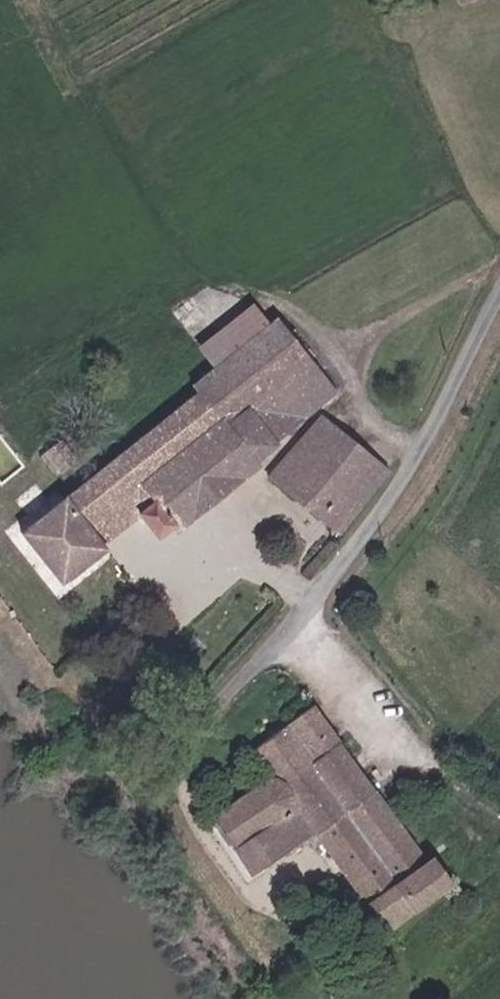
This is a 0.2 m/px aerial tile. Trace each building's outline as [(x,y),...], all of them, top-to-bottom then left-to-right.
[(226,361),(281,325),(269,306),(264,300),(258,304),(209,337),(226,361)] [(73,485),(107,533),(146,507),(162,531),(178,519),(181,522),(260,460),(258,457),(278,443),(276,438),(344,386),(291,318),(281,325),(226,361),(201,377),(208,389),(73,485)] [(351,542),(401,479),(330,413),(275,471),(351,542)] [(103,535),(107,533),(73,485),(30,516),(64,570),(103,543),(103,535)] [(323,704),(258,752),(275,777),(221,816),(258,877),(320,834),(396,936),(463,884),(442,854),(435,859),(323,704)]
